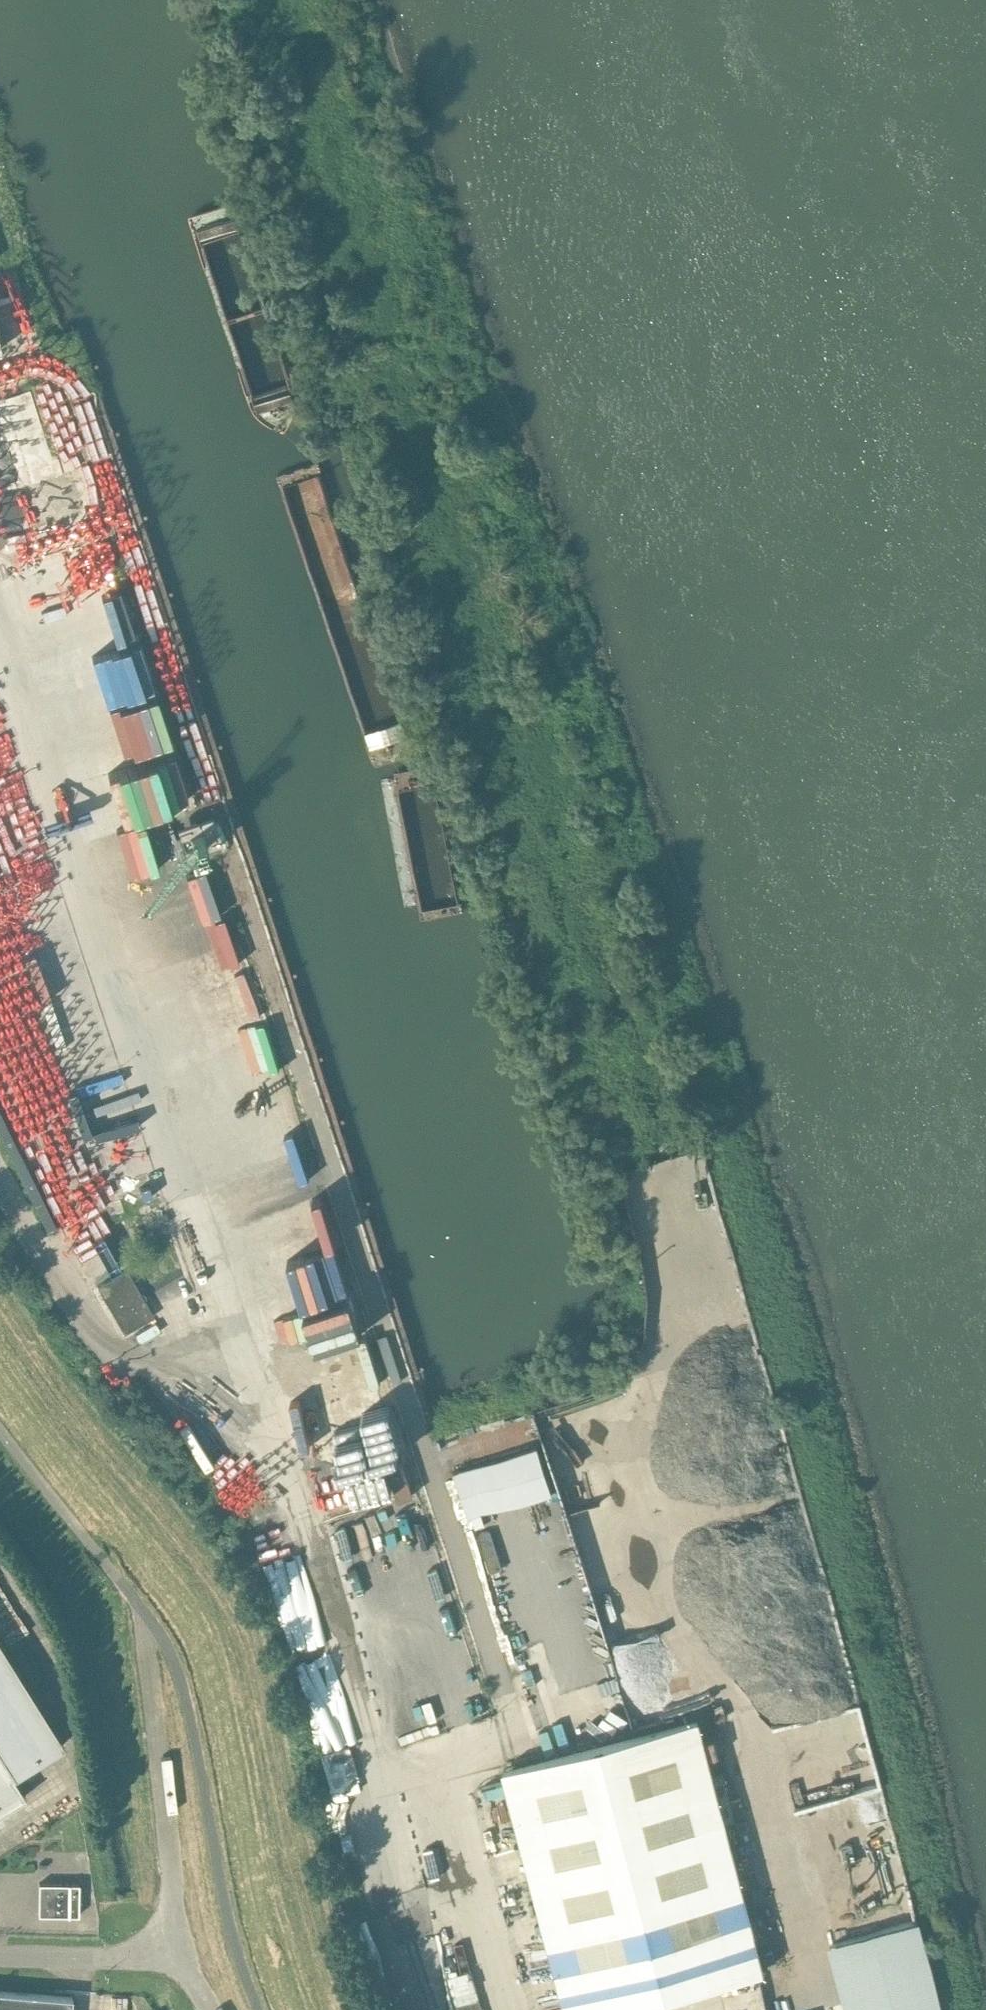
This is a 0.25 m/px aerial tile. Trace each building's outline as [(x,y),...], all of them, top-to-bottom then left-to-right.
[(126,1270),(97,1287),(124,1333),(152,1316),(126,1270)] [(229,1287),(253,1358),(298,1343),(274,1273),(229,1287)] [(536,1446),(453,1473),(468,1520),(552,1493),(536,1446)] [(0,1643),(0,1812),(25,1797),(13,1777),(15,1775),(14,1774),(63,1744),(0,1643)] [(765,1971),(699,1717),(502,1768),(565,2009),(614,2009),(765,1971)] [(78,1916),(79,1884),(38,1883),(38,1915),(78,1916)] [(829,1944),(846,2009),(937,2009),(942,2009),(920,1921),(829,1944)] [(71,2009),(72,1997),(0,1991),(0,2009),(71,2009)]
